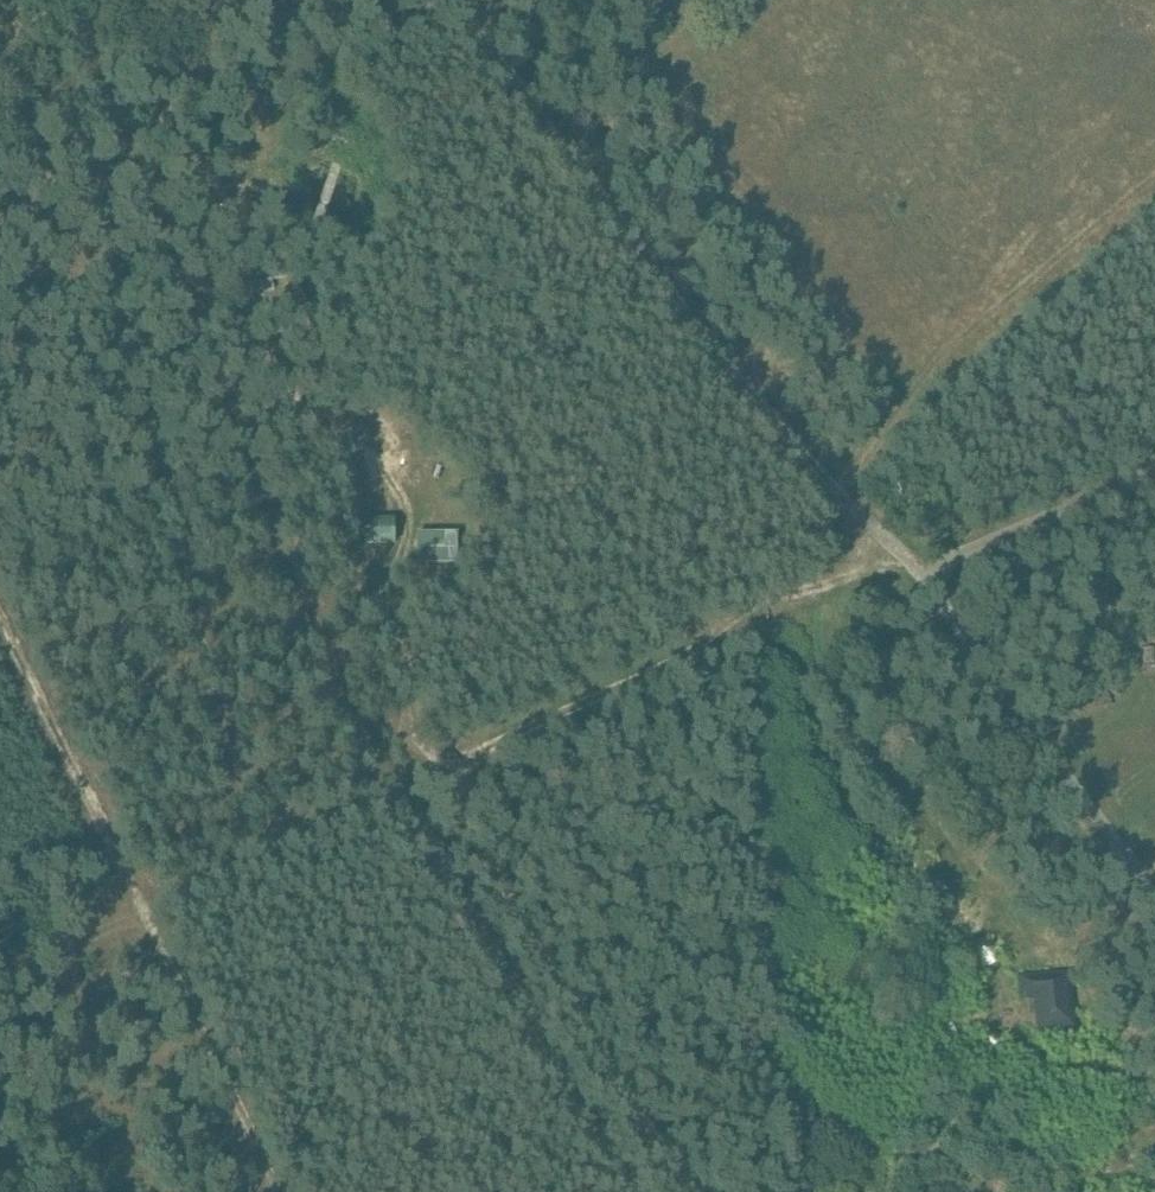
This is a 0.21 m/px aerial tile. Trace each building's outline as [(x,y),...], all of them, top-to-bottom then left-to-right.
[(367,517),(367,543),(397,543),(396,516),(367,517)] [(459,564),(459,533),(419,533),(420,564),(459,564)] [(1077,1028),(1076,970),(1020,971),(1021,999),(1037,999),(1037,1028),(1077,1028)] [(949,1043),(959,1036),(950,1024),(940,1030),(949,1043)]
